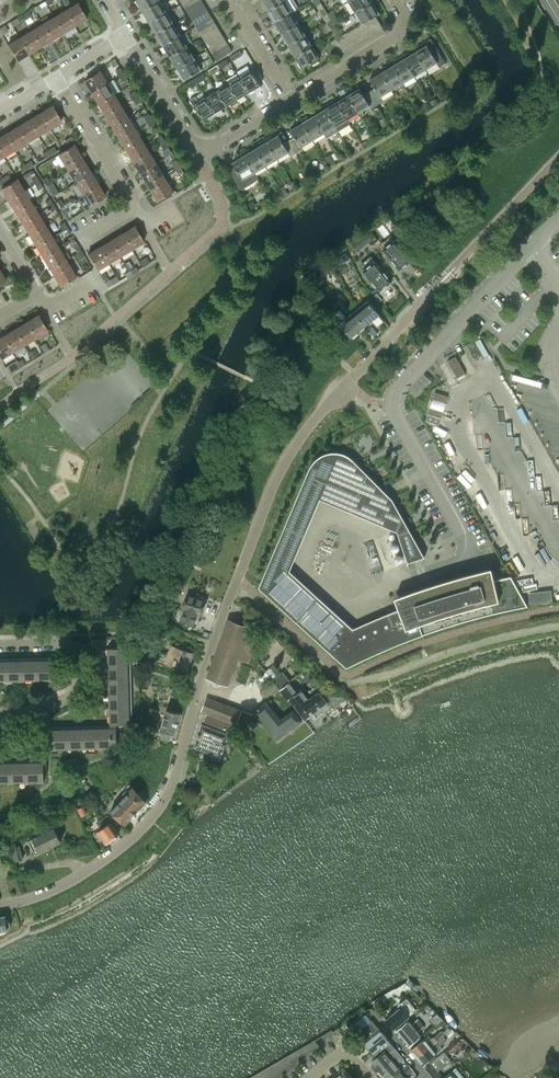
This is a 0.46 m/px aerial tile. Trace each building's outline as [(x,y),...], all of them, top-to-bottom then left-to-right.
[(160,1),(159,0),(136,0),(143,12),(160,1)] [(201,0),(199,0),(189,6),(185,8),(188,14),(204,5),(201,0)] [(268,11),(285,1),(286,0),(261,0),(268,11)] [(285,1),(268,11),(275,23),(292,12),(296,9),(291,0),(286,0),(285,1)] [(371,0),(350,0),(348,1),(355,12),(372,2),(371,0)] [(160,1),(143,12),(150,23),(167,13),(160,1)] [(316,5),(319,11),(324,8),(321,2),(316,5)] [(379,14),(372,2),(355,12),(362,24),(358,26),(365,38),(371,35),(364,23),(370,20),(375,16),(379,14)] [(65,10),(74,26),(86,19),(77,3),(65,10)] [(196,17),(208,10),(204,5),(188,14),(192,20),(196,17)] [(327,14),(324,8),(319,11),(323,16),(327,14)] [(74,26),(65,10),(54,17),(63,33),(74,26)] [(200,23),(211,16),(208,10),(196,17),(200,23)] [(31,16),(28,11),(21,15),(24,20),(31,16)] [(299,23),(292,12),(275,23),(281,34),(299,23)] [(167,13),(150,23),(157,35),(174,24),(167,13)] [(327,14),(323,16),(326,22),(331,19),(327,14)] [(203,29),(214,22),(211,16),(200,23),(203,29)] [(336,16),(331,19),(334,25),(339,22),(336,16)] [(375,16),(370,20),(377,31),(382,28),(375,16)] [(63,33),(54,17),(42,24),(51,40),(63,33)] [(20,22),(17,18),(10,22),(13,26),(20,22)] [(334,25),(331,19),(326,22),(330,28),(334,25)] [(371,35),(377,31),(370,20),(364,23),(371,35)] [(203,29),(199,31),(202,37),(218,28),(214,22),(203,29)] [(306,35),(299,23),(281,34),(288,45),(306,35)] [(51,40),(42,24),(31,31),(40,47),(51,40)] [(174,24),(157,35),(163,46),(181,35),(174,24)] [(358,26),(353,29),(360,41),(365,38),(358,26)] [(210,40),(221,33),(218,28),(202,37),(206,43),(210,40)] [(360,41),(353,29),(347,32),(354,45),(360,41)] [(19,38),(28,53),(40,47),(31,31),(19,38)] [(354,45),(347,32),(341,36),(349,48),(354,45)] [(213,46),(225,39),(221,33),(210,40),(213,46)] [(181,35),(163,46),(170,57),(188,47),(181,35)] [(312,46),(306,35),(288,45),(295,57),(312,46)] [(349,48),(341,36),(336,39),(343,51),(349,48)] [(28,53),(19,38),(7,45),(17,61),(28,53)] [(217,52),(228,45),(225,39),(213,46),(217,52)] [(343,51),(336,39),(330,43),(337,55),(343,51)] [(415,52),(426,69),(437,63),(439,67),(445,63),(431,39),(420,45),(422,48),(415,52)] [(217,52),(213,54),(216,60),(232,51),(228,45),(217,52)] [(319,58),(312,46),(295,57),(302,68),(313,62),(314,63),(318,61),(317,59),(319,58)] [(170,57),(177,69),(194,58),(188,47),(170,57)] [(240,51),(231,57),(233,61),(242,55),(240,51)] [(415,76),(426,69),(415,52),(409,56),(407,53),(402,56),(415,76)] [(403,83),(415,76),(402,56),(397,59),(399,62),(393,66),(403,83)] [(194,58),(177,69),(184,80),(201,70),(194,58)] [(217,65),(219,69),(228,63),(226,60),(217,65)] [(210,74),(219,69),(217,65),(208,71),(210,74)] [(392,90),(403,83),(393,66),(386,69),(384,67),(380,70),(392,90)] [(116,70),(119,76),(124,73),(120,68),(116,70)] [(251,70),(240,77),(249,93),(254,90),(255,91),(261,88),(260,86),(261,86),(251,70)] [(381,97),(392,90),(380,70),(375,73),(376,75),(370,79),(375,88),(369,92),(377,104),(383,101),(381,97)] [(92,92),(108,83),(101,71),(85,81),(92,92)] [(124,73),(119,76),(122,82),(127,79),(124,73)] [(203,73),(194,79),(196,83),(205,77),(203,73)] [(244,95),(249,93),(240,77),(228,84),(239,101),(245,97),(244,95)] [(187,88),(196,83),(194,79),(185,85),(187,88)] [(108,83),(92,92),(99,104),(115,94),(108,83)] [(232,105),(239,101),(228,84),(217,91),(226,106),(231,104),(232,105)] [(371,108),(377,104),(369,92),(364,95),(359,88),(355,91),(353,88),(346,92),(358,113),(370,106),(371,108)] [(130,93),(133,99),(138,96),(134,91),(130,93)] [(222,109),(226,106),(217,91),(205,98),(216,115),(223,111),(222,109)] [(336,102),(347,120),(358,113),(346,92),(339,96),(341,99),(336,102)] [(115,94),(99,104),(106,115),(122,106),(115,94)] [(138,96),(133,99),(136,105),(141,102),(138,96)] [(216,115),(205,98),(199,102),(195,97),(190,100),(196,110),(197,109),(203,120),(208,117),(209,119),(216,115)] [(350,124),(347,120),(336,102),(330,106),(328,103),(323,106),(339,131),(350,124)] [(40,113),(49,128),(61,121),(52,106),(40,113)] [(113,127),(129,117),(122,106),(106,115),(113,127)] [(327,138),(339,131),(323,106),(318,109),(320,112),(314,116),(324,133),(327,138)] [(40,113),(28,120),(38,135),(49,128),(40,113)] [(143,116),(147,122),(152,119),(148,114),(143,116)] [(313,140),(324,133),(314,116),(307,120),(305,117),(301,120),(313,140)] [(120,138),(136,129),(129,117),(113,127),(120,138)] [(152,119),(147,122),(150,128),(155,125),(152,119)] [(17,127),(26,142),(38,135),(28,120),(17,127)] [(302,147),(313,140),(301,120),(296,123),(297,125),(291,130),(295,136),(289,140),(297,153),(303,149),(302,147)] [(5,134),(15,149),(26,142),(17,127),(5,134)] [(127,150),(143,140),(136,129),(120,138),(127,150)] [(3,156),(15,149),(5,134),(0,137),(0,151),(3,156)] [(265,139),(277,159),(288,152),(291,156),(297,153),(289,140),(284,143),(278,135),(272,139),(270,136),(265,139)] [(65,140),(67,144),(73,141),(70,136),(65,140)] [(157,139),(161,145),(166,142),(162,137),(157,139)] [(266,166),(277,159),(265,139),(260,142),(262,145),(255,148),(266,166)] [(127,150),(134,161),(149,152),(143,140),(127,150)] [(169,148),(166,142),(161,145),(164,151),(169,148)] [(58,154),(68,171),(83,162),(73,145),(58,154)] [(54,146),(48,150),(51,154),(56,151),(54,146)] [(255,173),(266,166),(255,148),(249,152),(247,149),(242,152),(255,173)] [(51,154),(48,150),(42,153),(45,158),(51,154)] [(141,173),(156,163),(149,152),(134,161),(141,173)] [(258,178),(255,173),(242,152),(237,155),(239,158),(232,162),(235,166),(229,170),(241,189),(258,178)] [(335,162),(330,154),(325,157),(330,165),(335,162)] [(30,160),(25,164),(28,168),(33,165),(30,160)] [(171,162),(175,168),(179,165),(176,160),(171,162)] [(90,173),(83,162),(68,171),(75,183),(90,173)] [(148,184),(163,175),(156,163),(141,173),(148,184)] [(28,168),(25,164),(19,167),(22,172),(28,168)] [(183,171),(179,165),(175,168),(178,174),(183,171)] [(97,185),(90,173),(75,183),(82,194),(97,185)] [(7,174),(2,178),(5,182),(10,179),(7,174)] [(163,175),(148,184),(158,201),(174,192),(163,175)] [(31,179),(34,184),(39,181),(36,176),(31,179)] [(42,179),(45,185),(50,182),(46,177),(42,179)] [(8,200),(23,191),(16,179),(1,189),(8,200)] [(42,187),(39,181),(34,184),(38,190),(42,187)] [(53,188),(50,182),(45,185),(49,191),(53,188)] [(97,185),(82,194),(89,206),(104,197),(97,185)] [(23,191),(8,200),(15,212),(30,203),(23,191)] [(45,202),(48,207),(53,204),(49,199),(45,202)] [(56,202),(59,208),(64,205),(60,200),(56,202)] [(30,203),(15,212),(22,223),(37,214),(30,203)] [(56,210),(53,204),(48,207),(52,213),(56,210)] [(67,211),(64,205),(59,208),(63,214),(67,211)] [(37,214),(22,223),(29,235),(44,226),(37,214)] [(59,225),(62,230),(67,227),(63,222),(59,225)] [(51,237),(44,226),(29,235),(36,246),(51,237)] [(122,233),(131,249),(143,242),(134,226),(122,233)] [(70,233),(67,227),(62,230),(66,236),(70,233)] [(363,235),(369,242),(372,245),(378,240),(370,230),(363,235)] [(110,240),(120,256),(131,249),(122,233),(110,240)] [(357,240),(363,246),(369,242),(363,235),(357,240)] [(43,258),(58,249),(51,237),(36,246),(43,258)] [(99,247),(108,263),(120,256),(110,240),(99,247)] [(395,240),(383,249),(399,270),(411,261),(395,240)] [(73,248),(76,253),(81,250),(77,245),(73,248)] [(108,263),(99,247),(87,254),(96,270),(108,263)] [(50,269),(65,260),(58,249),(43,258),(50,269)] [(84,256),(81,250),(76,253),(80,259),(84,256)] [(345,253),(336,258),(340,265),(349,260),(345,253)] [(143,266),(148,263),(144,257),(139,260),(143,266)] [(65,260),(50,269),(60,286),(75,277),(65,260)] [(375,261),(363,270),(380,291),(392,282),(375,261)] [(344,266),(339,269),(342,275),(348,272),(344,266)] [(129,270),(132,275),(138,272),(135,267),(129,270)] [(127,279),(132,275),(129,270),(124,274),(127,279)] [(107,288),(113,284),(110,280),(108,281),(102,272),(99,274),(104,283),(107,288)] [(115,276),(110,280),(113,284),(118,281),(115,276)] [(371,304),(357,316),(366,327),(380,315),(371,304)] [(26,322),(35,338),(47,330),(38,315),(26,322)] [(366,327),(357,316),(344,326),(351,338),(366,327)] [(24,345),(35,338),(26,322),(14,329),(24,345)] [(3,336),(12,351),(24,345),(14,329),(3,336)] [(3,336),(0,338),(0,358),(0,359),(12,351),(3,336)] [(34,349),(29,352),(32,358),(38,355),(34,349)] [(457,378),(465,374),(456,357),(448,361),(457,378)] [(448,396),(435,392),(428,414),(441,418),(448,396)] [(472,404),(476,437),(482,437),(484,452),(490,452),(491,465),(498,477),(503,476),(505,491),(513,490),(514,505),(520,505),(521,518),(528,519),(530,533),(535,531),(550,557),(558,566),(558,521),(552,522),(551,507),(545,507),(543,493),(537,493),(535,478),(528,479),(527,463),(521,453),(515,454),(513,439),(507,439),(506,425),(499,425),(497,409),(491,411),(483,396),(472,404)] [(392,499),(390,497),(389,498),(382,490),(383,489),(367,473),(351,511),(352,512),(352,511),(366,517),(366,518),(367,518),(381,524),(382,525),(382,524),(396,530),(396,531),(397,532),(408,563),(414,561),(413,559),(416,558),(416,560),(425,557),(392,499)] [(319,598),(318,597),(296,621),(347,667),(357,662),(367,658),(377,653),(383,650),(397,644),(411,639),(423,634),(435,630),(444,627),(454,624),(467,620),(480,617),(490,614),(501,611),(515,608),(527,606),(527,605),(511,576),(505,577),(494,580),(491,568),(478,571),(466,574),(454,578),(442,581),(431,585),(419,589),(410,592),(394,598),(399,609),(388,613),(388,614),(378,619),(378,618),(377,619),(367,624),(367,623),(365,623),(366,624),(356,629),(355,627),(353,628),(352,627),(351,628),(343,621),(343,620),(342,620),(331,610),(331,609),(330,608),(330,609),(319,599),(319,598)] [(266,581),(261,587),(265,591),(270,585),(266,581)] [(198,614),(201,615),(207,600),(188,593),(182,608),(185,609),(180,621),(193,626),(198,614)] [(249,661),(257,639),(247,626),(228,618),(207,677),(228,685),(238,657),(249,661)] [(115,645),(115,648),(108,648),(110,728),(51,729),(51,739),(48,739),(48,742),(51,742),(51,749),(117,747),(117,746),(125,746),(128,723),(129,723),(127,647),(118,648),(118,645),(115,645)] [(168,654),(189,661),(192,653),(172,645),(168,654)] [(186,670),(189,661),(168,654),(165,663),(186,670)] [(55,679),(55,672),(58,672),(58,669),(55,670),(55,660),(0,661),(0,680),(55,679)] [(273,679),(274,681),(279,687),(288,700),(290,699),(305,719),(326,702),(318,692),(308,699),(301,690),(298,692),(282,672),(277,676),(270,667),(266,670),(273,679)] [(265,684),(272,679),(266,671),(259,676),(265,684)] [(141,679),(141,687),(148,688),(149,680),(141,679)] [(267,697),(279,687),(274,681),(262,690),(267,697)] [(229,721),(237,723),(241,710),(207,698),(202,711),(209,713),(229,721)] [(268,701),(254,711),(262,722),(277,740),(304,720),(295,709),(284,717),(282,715),(280,717),(269,703),(268,701)] [(175,735),(181,714),(167,710),(161,731),(163,731),(161,737),(171,739),(173,734),(175,735)] [(225,732),(229,721),(209,713),(204,725),(202,724),(194,747),(210,753),(212,758),(217,759),(221,757),(229,734),(225,732)] [(258,725),(253,720),(248,723),(253,729),(258,725)] [(44,772),(44,762),(0,763),(0,782),(44,781),(44,774),(47,774),(47,772),(44,772)] [(119,801),(134,814),(145,802),(133,787),(119,801)] [(125,824),(134,814),(119,801),(110,810),(125,824)] [(101,829),(111,823),(106,815),(96,821),(101,829)] [(98,831),(106,842),(118,834),(111,823),(98,831)] [(29,840),(35,853),(61,841),(54,827),(29,840)] [(15,861),(22,859),(19,846),(12,848),(15,861)] [(5,916),(0,917),(0,930),(8,929),(10,926),(10,922),(6,920),(5,920),(5,916)] [(389,1005),(385,1001),(382,997),(374,1004),(380,1012),(389,1005)] [(417,1004),(413,1008),(408,1002),(401,1007),(385,1020),(393,1029),(408,1016),(419,1006),(417,1004)] [(409,1020),(395,1031),(401,1038),(407,1046),(421,1035),(418,1031),(424,1026),(423,1026),(427,1023),(424,1020),(421,1017),(418,1019),(412,1024),(409,1020)] [(390,1042),(379,1030),(378,1028),(377,1028),(371,1020),(368,1023),(367,1022),(366,1022),(364,1022),(363,1023),(362,1023),(360,1024),(359,1025),(359,1026),(358,1027),(358,1029),(358,1030),(358,1031),(358,1033),(358,1034),(363,1040),(375,1055),(381,1049),(390,1042)] [(444,1035),(446,1034),(442,1029),(433,1037),(427,1042),(424,1038),(411,1050),(416,1057),(443,1035),(444,1035)] [(447,1039),(444,1035),(443,1035),(416,1057),(423,1065),(436,1053),(443,1048),(441,1045),(447,1039)] [(354,1038),(350,1041),(354,1046),(358,1042),(354,1038)] [(379,1070),(399,1053),(395,1048),(387,1054),(384,1050),(383,1051),(375,1058),(372,1061),(379,1070)] [(375,1055),(373,1056),(375,1058),(383,1051),(381,1049),(375,1055)] [(425,1067),(432,1075),(435,1077),(461,1077),(463,1076),(456,1067),(449,1072),(444,1077),(438,1070),(441,1068),(445,1071),(452,1065),(450,1058),(444,1051),(430,1063),(425,1067)] [(404,1059),(399,1053),(379,1070),(386,1077),(389,1077),(399,1069),(396,1065),(404,1059)] [(413,1070),(408,1064),(392,1077),(407,1077),(406,1076),(413,1070)] [(344,1067),(338,1072),(339,1074),(336,1077),(337,1077),(352,1077),(344,1067)]
